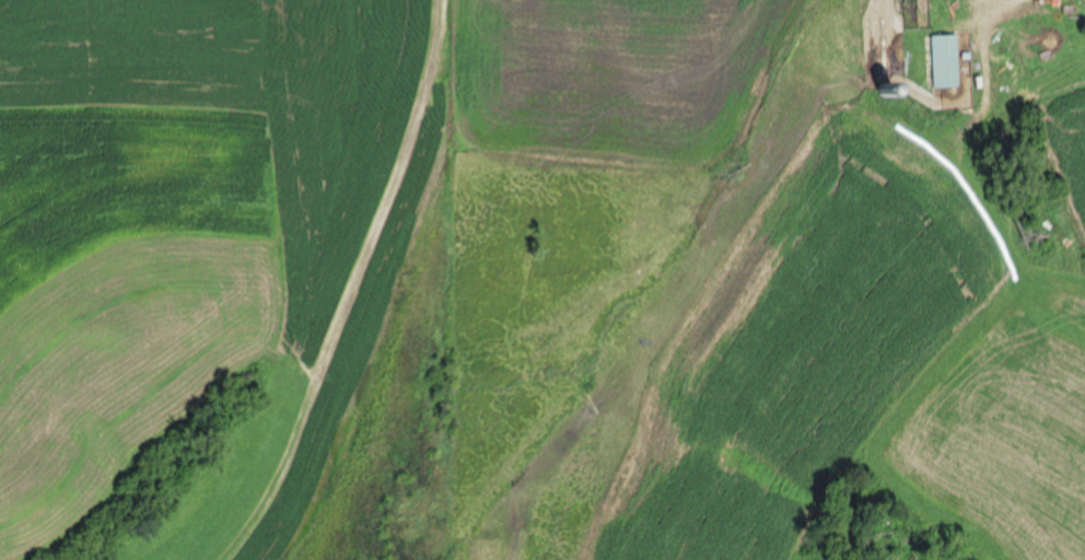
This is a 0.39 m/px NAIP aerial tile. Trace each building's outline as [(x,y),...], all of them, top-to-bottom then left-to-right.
[(928,35),(930,87),(955,86),(953,34),(928,35)]
